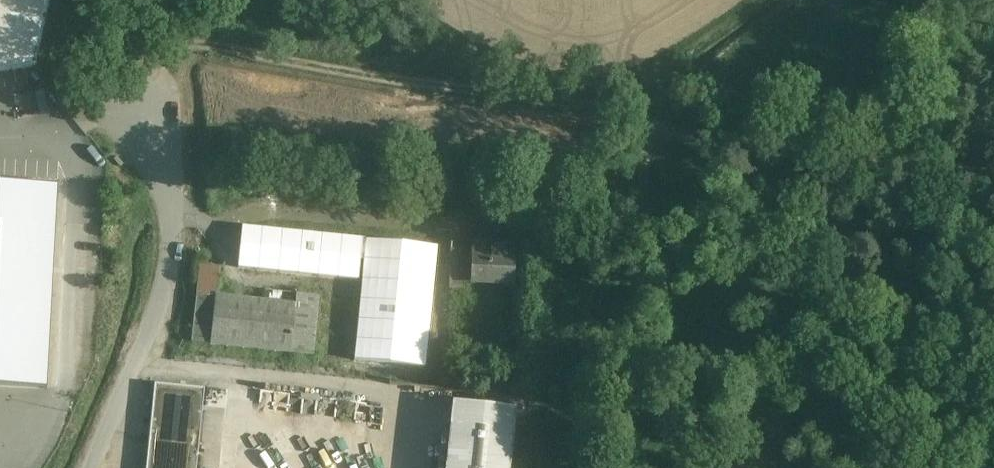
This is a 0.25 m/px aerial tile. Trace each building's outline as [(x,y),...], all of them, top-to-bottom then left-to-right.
[(27,71),(42,0),(0,0),(0,76),(27,71)] [(0,183),(0,385),(16,386),(47,388),(50,328),(58,186),(0,183)] [(438,247),(242,228),(238,269),(362,281),(354,362),(426,369),(438,247)] [(514,247),(472,245),(472,251),(471,282),(513,284),(514,247)] [(472,251),(451,250),(450,290),(463,290),(464,282),(471,282),(472,251)] [(321,297),(297,294),(296,304),(217,296),(211,346),(315,357),(321,297)] [(453,403),(447,467),(510,467),(516,409),(453,403)]
